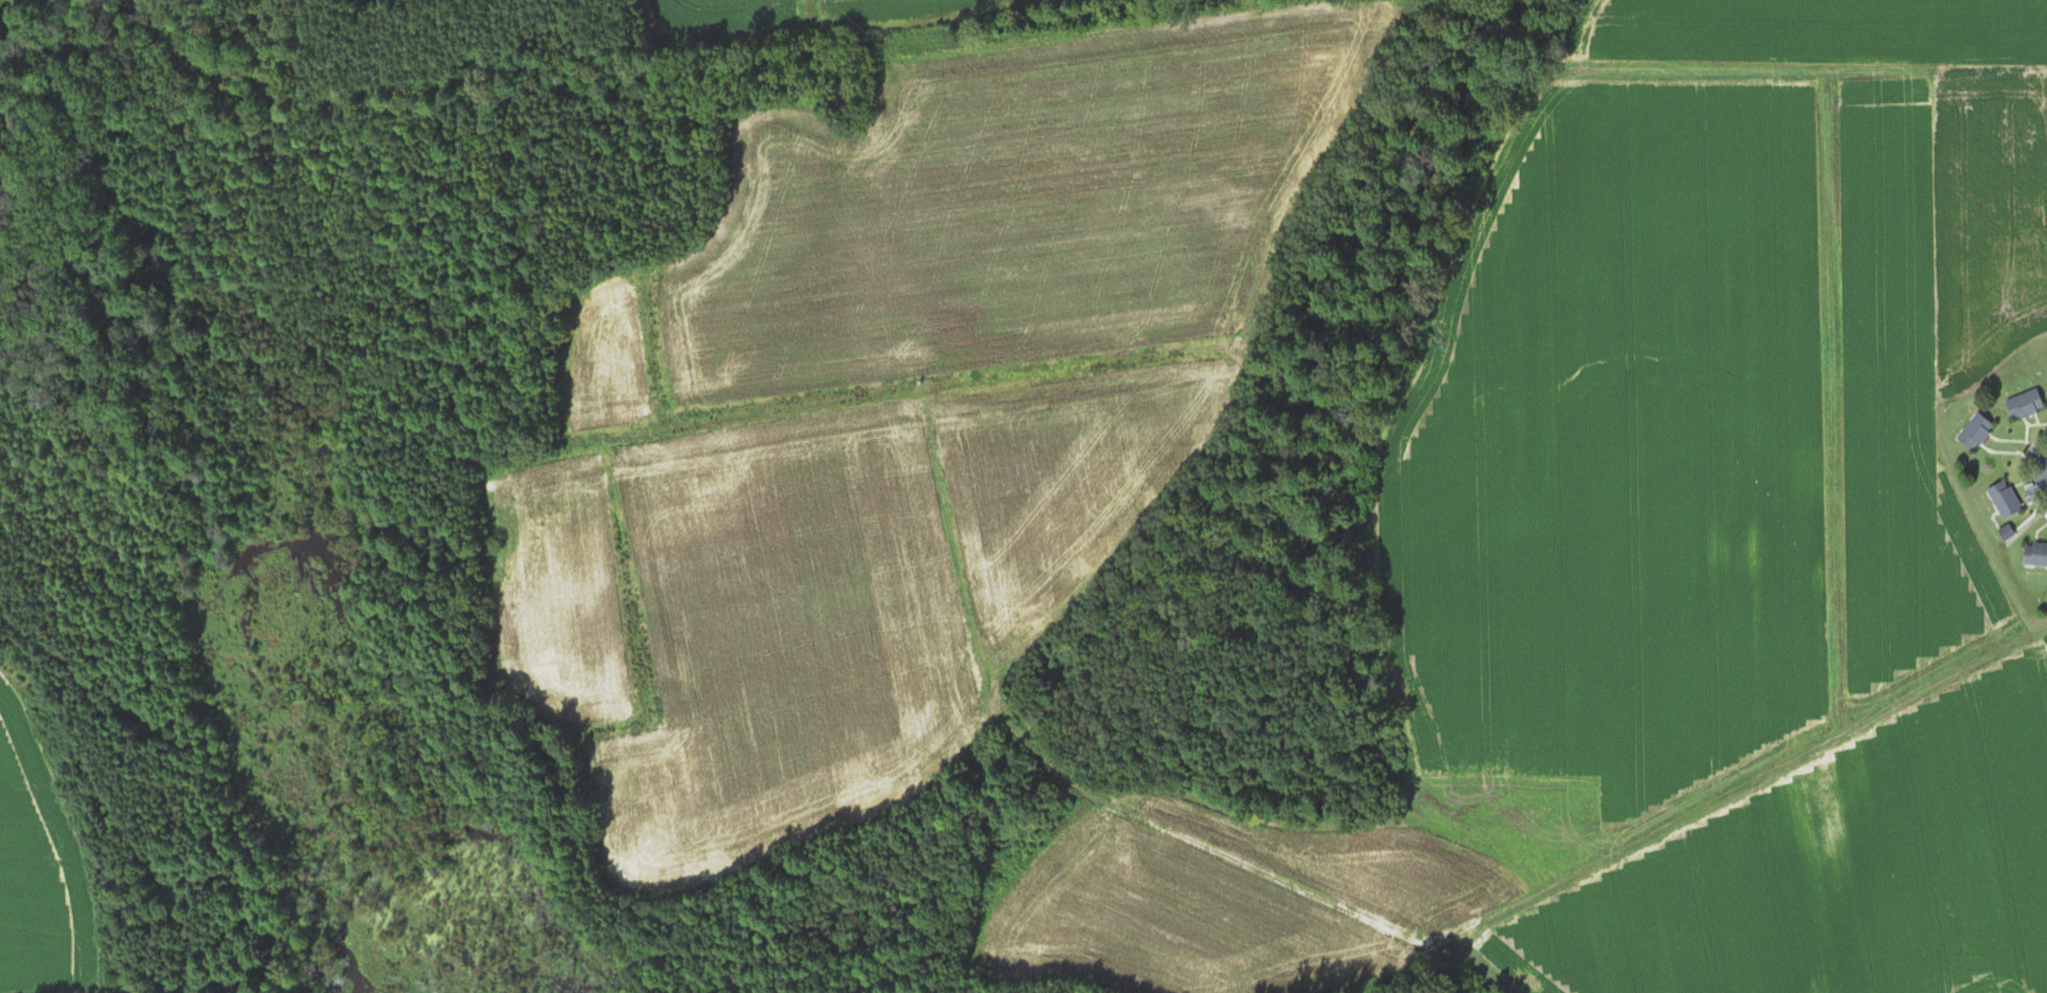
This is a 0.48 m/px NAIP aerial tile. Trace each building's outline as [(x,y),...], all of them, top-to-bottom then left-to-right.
[(2013,422),(2044,408),(2036,388),(2004,402),(2013,422)] [(1956,440),(1973,454),(1995,427),(1977,412),(1956,440)] [(2002,521),(2022,511),(2007,480),(1987,490),(2002,521)] [(2046,567),(2046,545),(2023,545),(2023,567),(2046,567)]
